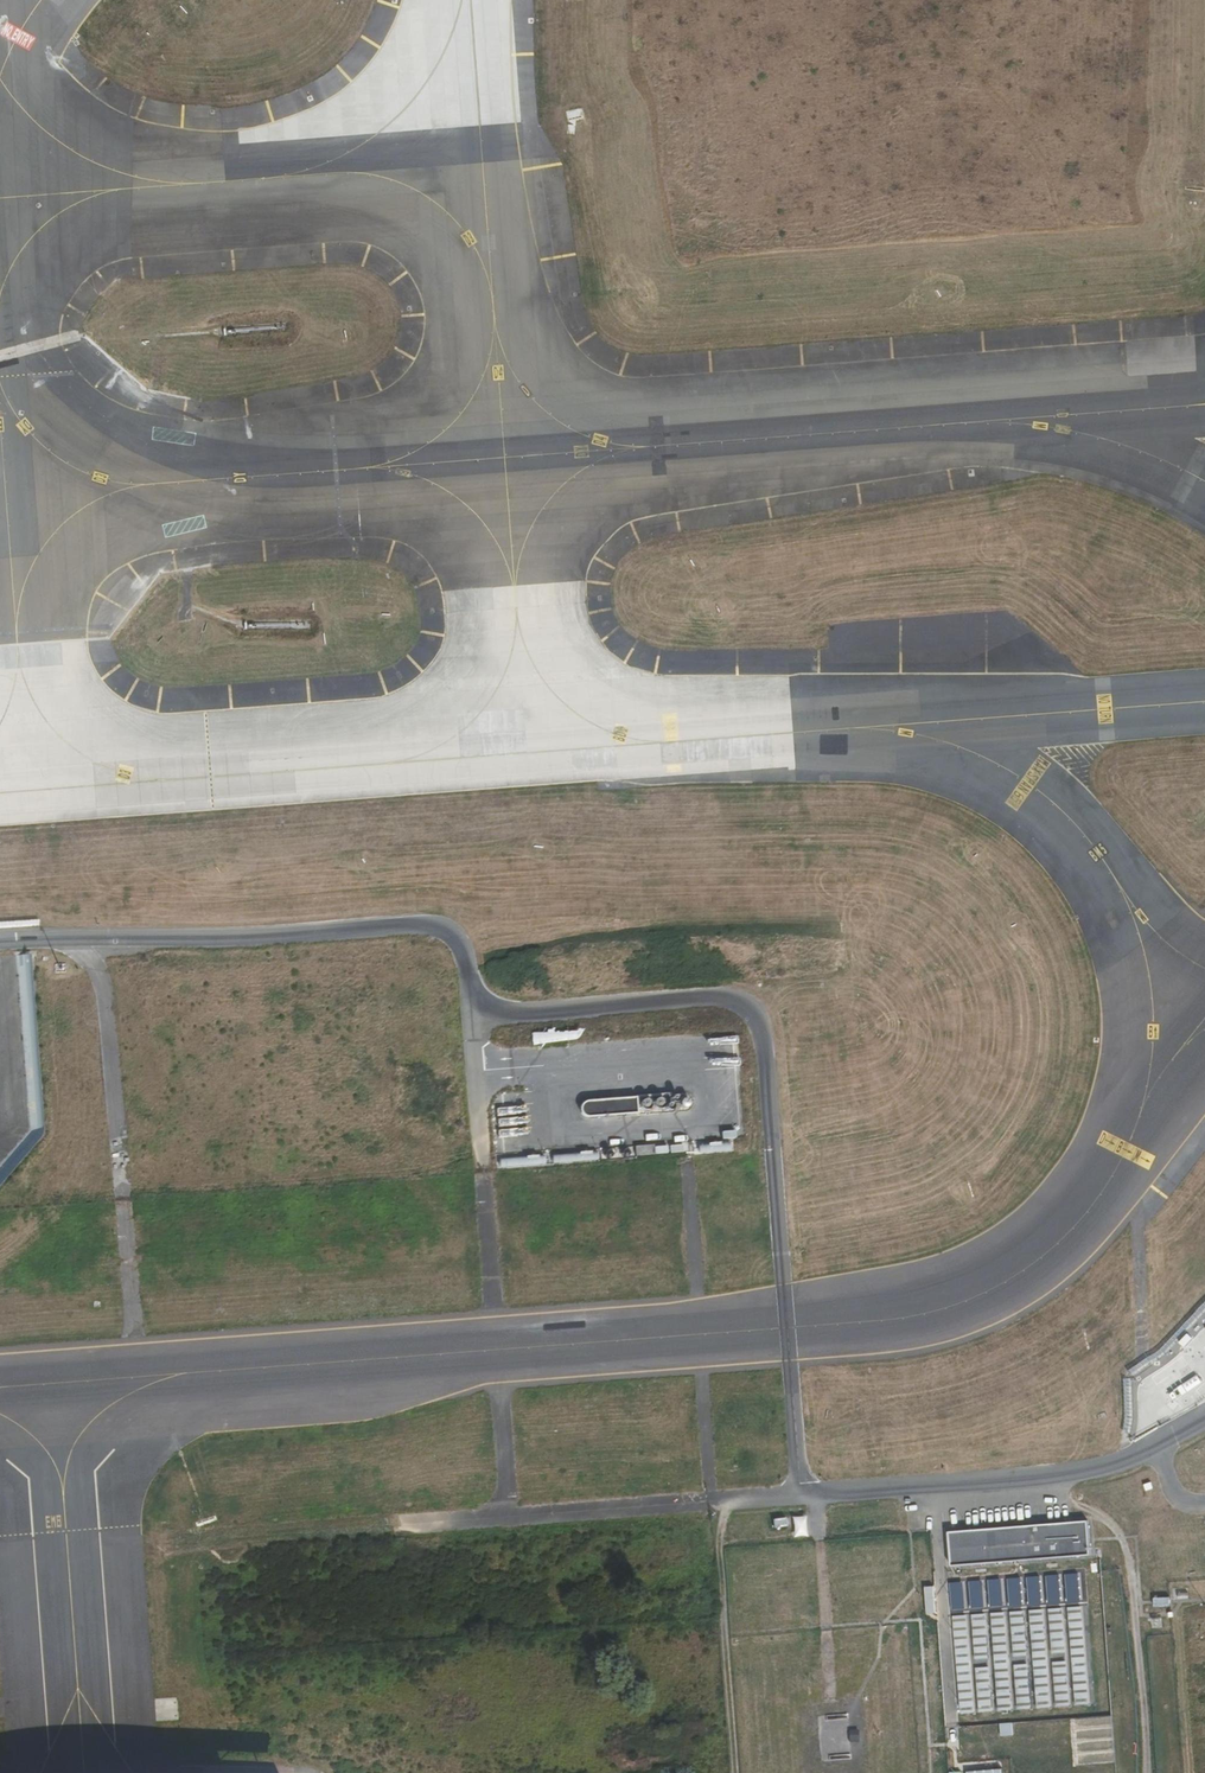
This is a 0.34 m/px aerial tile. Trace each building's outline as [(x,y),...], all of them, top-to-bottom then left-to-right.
[(635,1115),(633,1100),(587,1105),(582,1105),(578,1109),(579,1117),(585,1120),(635,1115)] [(939,1542),(941,1577),(1084,1564),(1081,1529),(939,1542)] [(1077,1615),(945,1626),(953,1726),(1085,1715),(1077,1615)]
